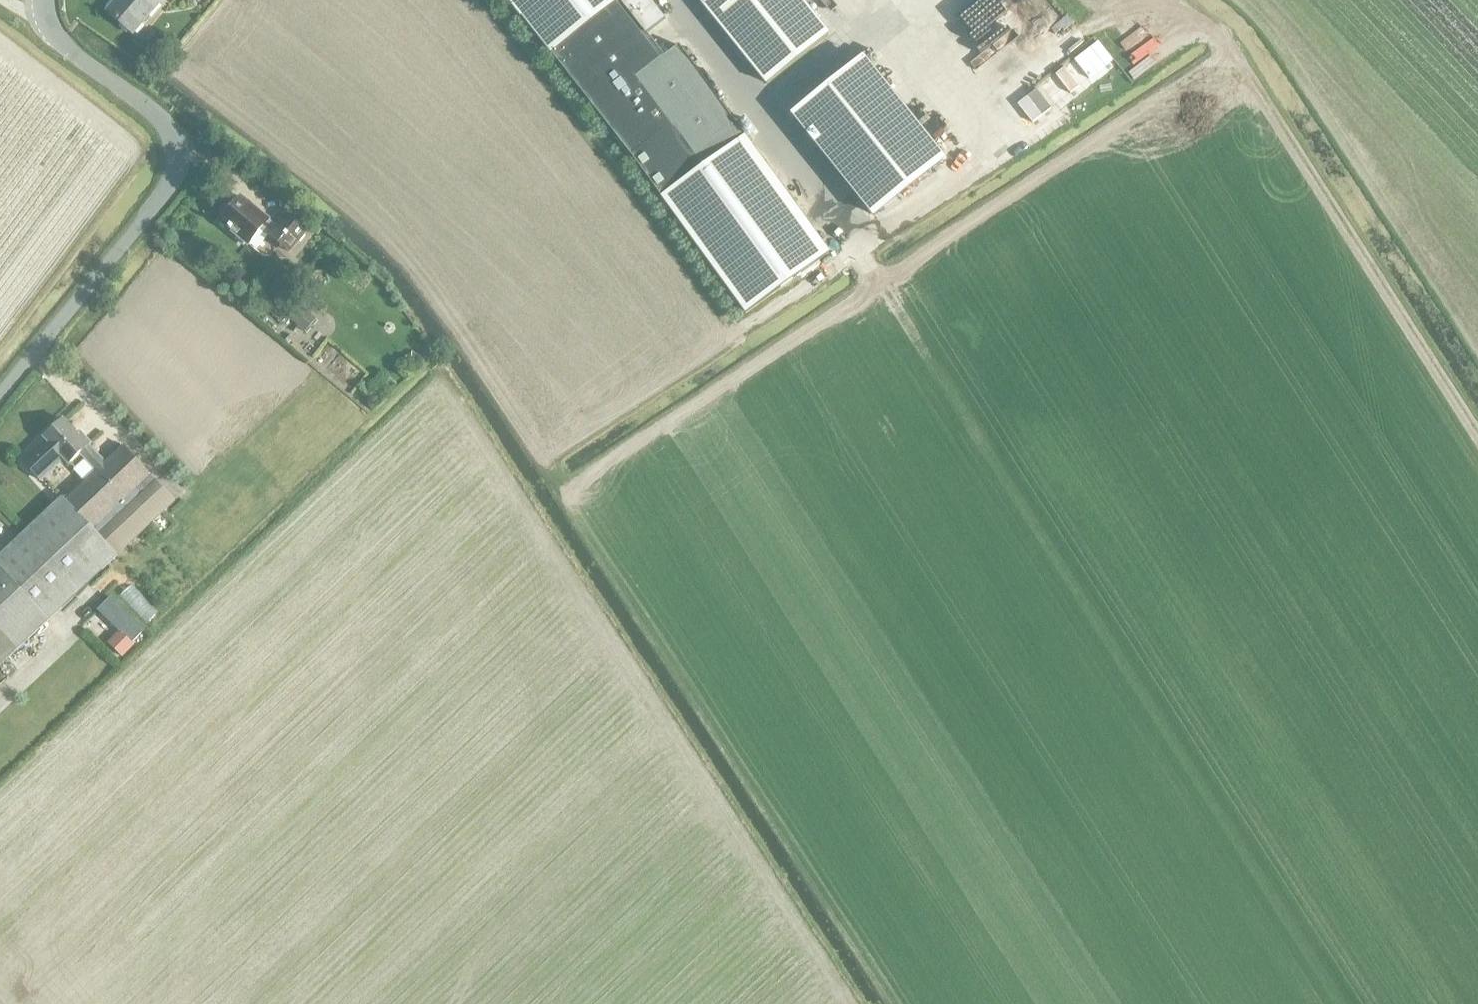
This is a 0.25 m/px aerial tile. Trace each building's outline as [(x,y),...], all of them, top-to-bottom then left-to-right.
[(133,34),(162,0),(114,0),(105,11),(133,34)] [(547,49),(660,195),(745,313),(830,252),(746,135),(744,136),(679,45),(664,56),(653,42),(647,34),(665,19),(650,0),(509,0),(547,49)] [(701,2),(751,64),(813,13),(802,0),(704,0),(701,2)] [(1058,45),(1037,64),(1045,73),(1086,34),(1069,15),(1048,35),(1058,45)] [(1107,63),(1114,58),(1099,39),(1092,44),(1107,63)] [(866,59),(794,117),(870,214),(943,156),(866,59)] [(261,230),(268,235),(289,253),(308,231),(286,213),(276,225),(240,196),(220,221),(248,245),(261,230)] [(282,322),(287,316),(305,332),(317,318),(299,302),(294,308),(278,295),(267,308),(282,322)] [(41,480),(64,458),(69,464),(81,453),(89,462),(97,454),(89,445),(92,443),(80,431),(77,433),(63,419),(44,437),(46,439),(23,461),(41,480)] [(47,621),(118,555),(176,501),(123,445),(65,499),(63,497),(0,556),(0,573),(47,621)] [(106,576),(148,620),(157,611),(115,566),(106,576)] [(0,573),(0,666),(47,621),(0,573)] [(132,643),(145,630),(111,596),(97,610),(118,630),(107,642),(122,657),(135,645),(132,643)]
